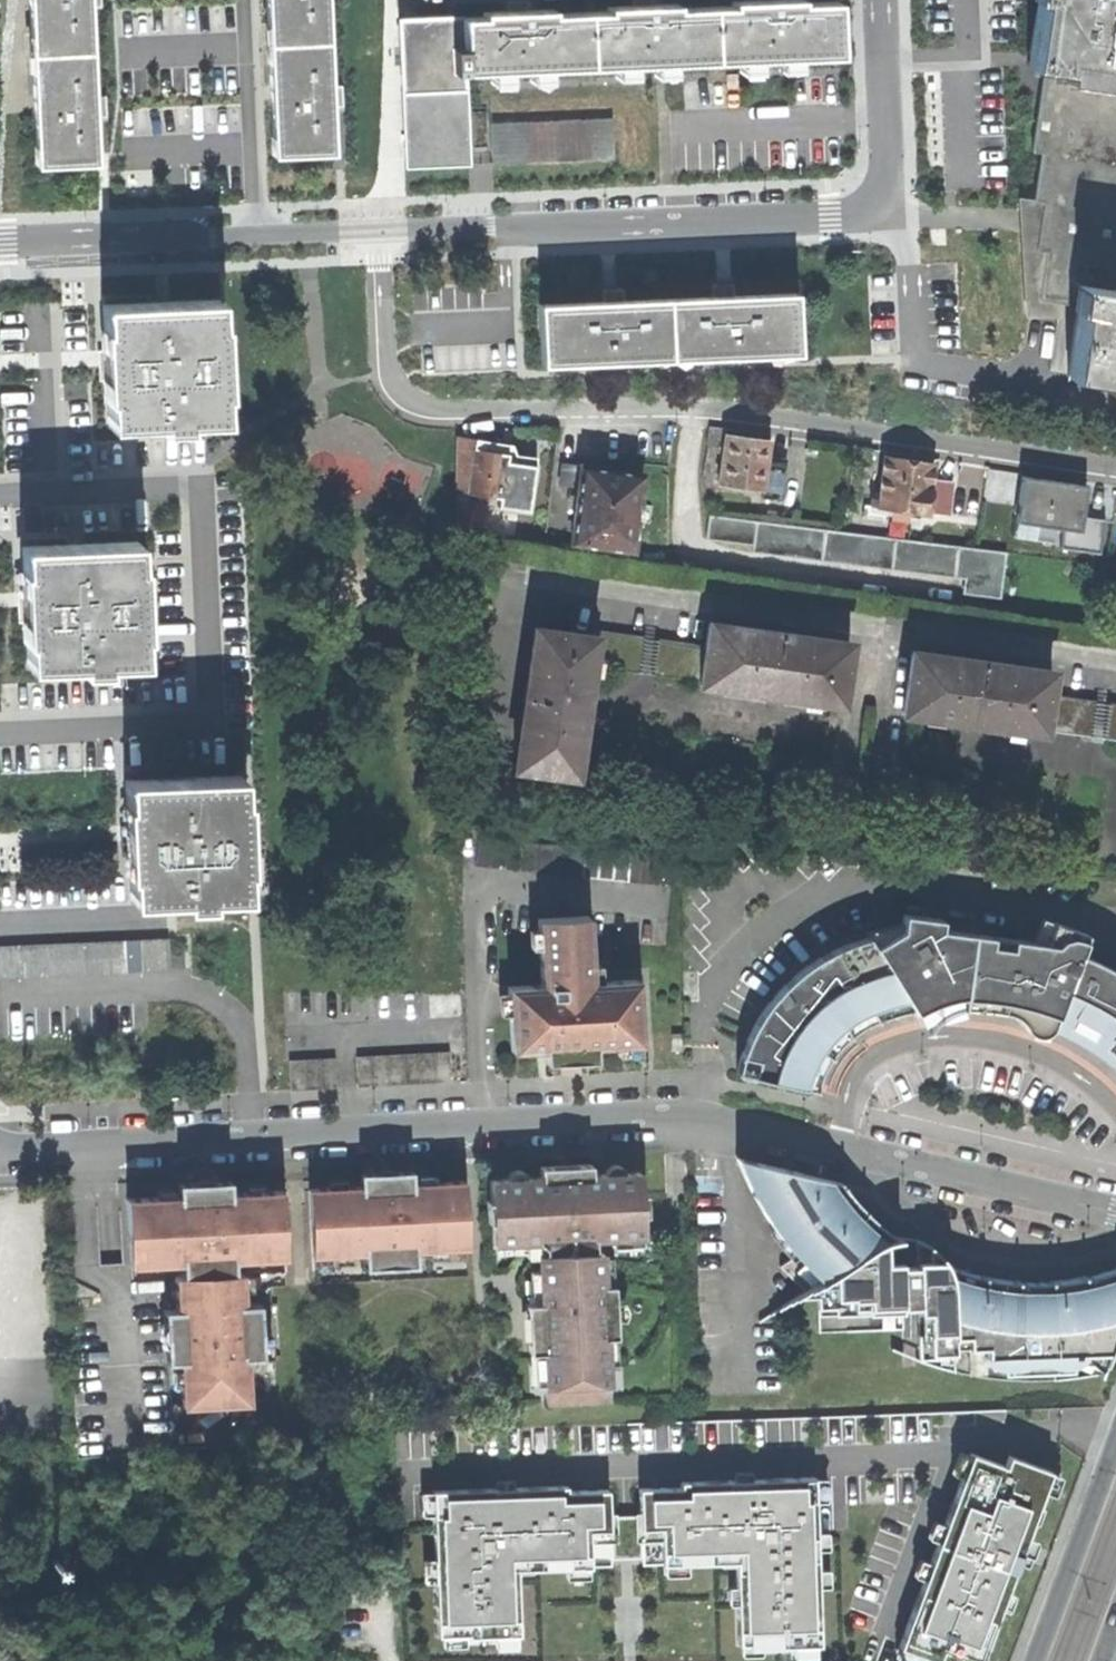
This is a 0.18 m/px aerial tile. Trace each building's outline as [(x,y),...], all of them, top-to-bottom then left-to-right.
[(37,165),(96,162),(94,117),(93,95),(89,7),(89,0),(30,0),(37,165)] [(336,148),(335,99),(333,0),(274,0),(277,151),(336,148)] [(477,158),(474,65),(848,50),(846,0),(741,0),(741,1),(684,3),(684,0),(674,0),(649,1),(615,2),(616,6),(560,8),(560,3),(525,5),(491,6),(491,11),(471,12),(471,9),(405,12),(411,161),(477,158)] [(1043,67),(1064,71),(1063,81),(1115,87),(1115,0),(1037,0),(1028,65),(1043,67)] [(787,61),(787,74),(825,72),(825,60),(787,61)] [(1063,81),(1064,71),(1043,67),(1030,152),(1040,154),(1034,199),(1043,198),(1036,249),(1046,251),(1038,300),(1061,303),(1078,306),(1081,287),(1115,292),(1115,87),(1063,81)] [(105,95),(93,95),(94,117),(106,116),(105,95)] [(500,159),(622,154),(621,112),(498,119),(500,159)] [(1058,320),(1061,303),(1038,300),(1046,251),(1036,249),(1043,198),(1034,199),(1017,201),(1025,321),(1058,320)] [(1081,287),(1078,306),(1068,374),(1115,381),(1115,292),(1081,287)] [(548,300),(550,358),(806,349),(805,290),(762,292),(574,299),(548,300)] [(228,390),(225,390),(223,323),(226,323),(225,297),(110,301),(111,327),(115,327),(117,363),(118,394),(114,394),(115,421),(229,417),(228,390)] [(707,444),(723,446),(724,434),(726,434),(727,429),(709,426),(707,444)] [(751,438),(726,434),(724,434),(723,446),(718,483),(762,489),(766,464),(769,440),(751,438)] [(468,493),(475,449),(476,439),(456,435),(456,492),(468,493)] [(475,449),(494,452),(495,443),(476,439),(475,449)] [(503,443),(495,443),(494,452),(499,453),(515,455),(511,445),(503,443)] [(851,464),(869,466),(871,451),(854,448),(851,464)] [(492,496),(499,453),(494,452),(475,449),(468,493),(492,496)] [(515,455),(499,453),(492,496),(499,497),(498,506),(528,510),(536,457),(515,455)] [(926,514),(926,511),(931,479),(933,464),(902,459),(884,456),(878,500),(877,506),(891,509),(903,510),(926,514)] [(561,483),(578,485),(581,465),(564,463),(561,483)] [(766,464),(762,489),(761,498),(781,501),(786,467),(766,464)] [(631,549),(636,517),(637,507),(642,474),(603,468),(581,465),(578,485),(570,540),(631,549)] [(1081,530),(1083,516),(1085,500),(1075,498),(1077,484),(1022,476),(1016,521),(1063,528),(1081,530)] [(931,479),(926,511),(947,514),(952,482),(931,479)] [(1082,485),(1077,484),(1075,498),(1085,500),(1087,485),(1082,485)] [(868,505),(877,506),(878,500),(869,498),(868,505)] [(637,507),(636,517),(646,518),(647,508),(637,507)] [(902,519),(903,510),(891,509),(890,517),(902,519)] [(963,597),(1000,602),(1006,556),(709,515),(706,537),(753,543),(751,551),(966,580),(963,597)] [(1105,519),(1083,516),(1081,530),(1063,528),(1060,547),(1100,553),(1105,519)] [(144,538),(29,544),(30,569),(35,569),(36,596),(38,638),(34,638),(35,665),(150,659),(149,633),(145,633),(142,563),(145,563),(144,538)] [(707,648),(702,682),(701,683),(721,686),(761,692),(781,695),(822,701),(840,703),(849,643),(788,634),(710,623),(707,648)] [(590,666),(594,637),(534,628),(525,693),(514,767),(574,776),(577,756),(583,715),(585,696),(590,666)] [(594,637),(590,666),(596,667),(602,668),(629,671),(641,673),(646,639),(595,632),(594,637)] [(641,673),(651,675),(656,640),(646,639),(641,673)] [(696,681),(702,682),(707,648),(656,640),(651,675),(662,676),(696,681)] [(1042,733),(1043,730),(1048,696),(1051,672),(991,663),(912,652),(903,713),(922,716),(963,721),(982,724),(1023,730),(1042,733)] [(592,697),(596,667),(590,666),(585,696),(592,697)] [(628,676),(629,671),(602,668),(601,672),(628,676)] [(695,685),(696,681),(662,676),(661,680),(695,685)] [(760,699),(761,692),(721,686),(720,693),(760,699)] [(821,708),(822,701),(781,695),(780,702),(821,708)] [(1043,730),(1092,737),(1097,703),(1048,696),(1043,730)] [(1092,737),(1103,739),(1108,704),(1097,703),(1092,737)] [(1103,739),(1115,741),(1115,705),(1108,704),(1103,739)] [(590,716),(583,715),(577,756),(584,757),(590,716)] [(962,728),(963,721),(922,716),(921,722),(962,728)] [(1022,737),(1023,730),(982,724),(981,731),(1022,737)] [(247,773),(133,777),(134,800),(138,800),(140,830),(141,869),(136,870),(138,897),(253,892),(252,867),(247,867),(244,798),(248,798),(247,773)] [(815,1090),(820,1074),(830,1057),(844,1040),(863,1025),(885,1016),(912,1008),(921,1021),(929,1016),(945,1010),(961,1007),(975,1007),(1005,1012),(1017,1018),(1023,1024),(1025,1018),(1052,1028),(1073,1038),(1099,1055),(1115,1069),(1115,973),(1080,954),(1087,934),(1053,922),(1045,942),(1031,941),(940,929),(941,919),(903,913),(901,922),(900,930),(874,944),(869,936),(846,944),(835,949),(813,962),(794,976),(776,994),(760,1015),(747,1040),(736,1071),(815,1090)] [(511,1052),(545,1050),(546,1064),(569,1062),(596,1061),(596,1047),(616,1046),(634,1045),(642,1045),(639,980),(601,982),(592,982),(591,965),(589,917),(537,919),(541,985),(508,987),(511,1052)] [(1042,918),(1031,941),(1045,942),(1053,922),(1042,918)] [(865,932),(869,936),(874,944),(900,930),(901,922),(865,932)] [(175,936),(0,943),(0,974),(191,966),(191,950),(176,950),(175,936)] [(600,964),(591,965),(592,982),(601,982),(600,964)] [(1049,1033),(1052,1028),(1025,1018),(1023,1024),(1037,1035),(1041,1037),(1045,1036),(1049,1033)] [(634,1054),(634,1045),(616,1046),(617,1055),(634,1054)] [(356,1057),(358,1088),(451,1082),(450,1052),(356,1057)] [(290,1091),(337,1088),(335,1058),(288,1061),(290,1091)] [(1115,1331),(1115,1266),(1100,1272),(1076,1278),(1055,1281),(1034,1282),(1008,1280),(971,1275),(946,1265),(939,1255),(928,1246),(916,1239),(913,1252),(898,1249),(899,1237),(894,1237),(871,1218),(848,1194),(840,1183),(736,1158),(744,1175),(756,1200),(775,1230),(781,1239),(796,1255),(790,1259),(780,1266),(817,1289),(818,1332),(902,1329),(901,1305),(917,1304),(918,1361),(953,1372),(998,1379),(1045,1381),(1067,1379),(1100,1375),(1115,1331)] [(540,1168),(541,1178),(592,1176),(591,1165),(567,1166),(540,1168)] [(605,1169),(603,1175),(624,1174),(623,1170),(620,1167),(615,1165),(610,1165),(605,1169)] [(508,1175),(507,1180),(530,1179),(528,1174),(523,1170),(518,1170),(512,1171),(508,1175)] [(361,1174),(361,1186),(380,1185),(381,1191),(386,1190),(392,1190),(391,1184),(411,1183),(410,1172),(361,1174)] [(603,1175),(592,1176),(541,1178),(530,1179),(507,1180),(489,1181),(490,1201),(487,1201),(488,1222),(491,1221),(492,1243),(544,1241),(594,1238),(642,1236),(641,1214),(645,1214),(644,1193),(641,1193),(640,1173),(624,1174),(603,1175)] [(417,1175),(418,1185),(435,1184),(434,1174),(417,1175)] [(328,1181),(328,1190),(344,1189),(344,1180),(328,1181)] [(178,1184),(179,1195),(198,1194),(198,1200),(203,1200),(210,1199),(209,1193),(228,1192),(228,1181),(178,1184)] [(414,1250),(466,1247),(463,1183),(435,1184),(418,1185),(411,1185),(411,1183),(391,1184),(392,1190),(386,1190),(381,1191),(380,1185),(361,1186),(362,1188),(344,1189),(328,1190),(310,1191),(313,1255),(364,1252),(365,1260),(379,1259),(380,1267),(415,1265),(414,1250)] [(245,1184),(245,1194),(262,1193),(262,1184),(245,1184)] [(145,1191),(146,1199),(162,1198),(162,1190),(145,1191)] [(284,1256),(280,1192),(262,1193),(245,1194),(229,1195),(228,1192),(209,1193),(210,1199),(203,1200),(198,1200),(198,1194),(179,1195),(179,1197),(162,1198),(146,1199),(128,1200),(132,1264),(182,1261),(183,1278),(176,1278),(178,1311),(164,1312),(165,1330),(176,1330),(176,1340),(177,1360),(181,1360),(183,1404),(248,1401),(245,1357),(261,1356),(260,1335),(258,1305),(243,1305),(241,1274),(233,1274),(233,1259),(284,1256)] [(769,1234),(790,1259),(796,1255),(781,1239),(775,1230),(769,1234)] [(907,1237),(899,1237),(898,1249),(913,1252),(916,1239),(907,1237)] [(595,1252),(594,1238),(544,1241),(545,1254),(595,1252)] [(545,1388),(607,1385),(605,1337),(603,1285),(601,1252),(595,1252),(545,1254),(538,1255),(541,1304),(543,1352),(545,1388)] [(365,1267),(380,1267),(379,1259),(365,1260),(365,1267)] [(603,1285),(605,1337),(616,1337),(613,1285),(603,1285)] [(528,1353),(543,1352),(541,1304),(526,1305),(527,1324),(528,1353)] [(167,1361),(177,1360),(176,1340),(176,1330),(165,1330),(166,1347),(167,1361)] [(270,1334),(260,1335),(261,1356),(271,1356),(270,1334)] [(608,1400),(607,1385),(545,1388),(546,1403),(608,1400)] [(959,1452),(951,1472),(963,1476),(970,1456),(959,1452)] [(1008,1455),(1004,1466),(971,1453),(970,1456),(963,1476),(944,1525),(936,1546),(929,1563),(922,1584),(898,1646),(925,1656),(937,1660),(941,1649),(955,1655),(972,1660),(978,1660),(999,1607),(1005,1591),(1010,1578),(1016,1563),(1019,1555),(1026,1538),(1031,1522),(1037,1508),(1044,1491),(1050,1473),(1051,1471),(1008,1455)] [(734,1472),(734,1480),(751,1479),(750,1471),(734,1472)] [(1060,1477),(1050,1473),(1044,1491),(1053,1494),(1060,1477)] [(640,1515),(641,1546),(641,1557),(641,1561),(642,1565),(664,1564),(686,1563),(720,1562),(719,1556),(735,1555),(735,1564),(736,1587),(737,1604),(739,1645),(742,1644),(761,1644),(761,1647),(794,1646),(816,1645),(820,1645),(818,1587),(817,1571),(816,1549),(816,1533),(814,1496),(814,1479),(814,1477),(751,1479),(734,1480),(680,1482),(680,1487),(639,1489),(640,1515)] [(495,1480),(495,1488),(512,1488),(512,1479),(495,1480)] [(825,1479),(814,1479),(814,1496),(825,1495),(825,1479)] [(610,1558),(610,1547),(608,1517),(607,1490),(566,1492),(566,1486),(512,1488),(495,1488),(432,1491),(432,1493),(433,1515),(435,1559),(436,1582),(438,1635),(442,1635),(465,1634),(466,1634),(467,1637),(494,1636),(517,1635),(519,1635),(516,1573),(516,1563),(532,1563),(532,1569),(566,1567),(588,1566),(610,1566),(610,1561),(610,1558)] [(422,1516),(433,1515),(432,1493),(421,1493),(422,1516)] [(1044,1511),(1037,1508),(1031,1522),(1038,1525),(1044,1511)] [(610,1547),(641,1546),(640,1515),(608,1517),(610,1547)] [(926,1542),(936,1546),(944,1525),(933,1521),(926,1542)] [(827,1532),(816,1533),(816,1549),(828,1549),(827,1532)] [(1036,1541),(1026,1538),(1019,1555),(1029,1558),(1031,1553),(1036,1541)] [(80,1545),(54,1550),(59,1573),(85,1568),(80,1545)] [(610,1558),(641,1557),(641,1546),(610,1547),(610,1558)] [(720,1562),(720,1565),(735,1564),(735,1555),(719,1556),(720,1562)] [(424,1582),(436,1582),(435,1559),(423,1559),(424,1582)] [(912,1580),(922,1584),(929,1563),(919,1559),(912,1580)] [(532,1573),(532,1569),(532,1563),(516,1563),(516,1573),(532,1573)] [(687,1574),(686,1563),(664,1564),(665,1575),(687,1574)] [(1024,1565),(1016,1563),(1010,1578),(1018,1581),(1024,1565)] [(589,1578),(588,1566),(566,1567),(566,1579),(589,1578)] [(828,1570),(817,1571),(818,1587),(829,1587),(828,1570)] [(729,1604),(737,1604),(736,1587),(728,1588),(729,1604)] [(1013,1594),(1005,1591),(999,1607),(1007,1610),(1013,1594)] [(465,1646),(465,1634),(442,1635),(442,1647),(465,1646)] [(517,1646),(517,1635),(494,1636),(495,1647),(517,1646)] [(761,1655),(761,1647),(761,1644),(742,1644),(742,1656),(761,1655)] [(816,1656),(816,1645),(794,1646),(794,1657),(816,1656)] [(925,1656),(898,1646),(894,1656),(906,1660),(923,1660),(925,1656)]
